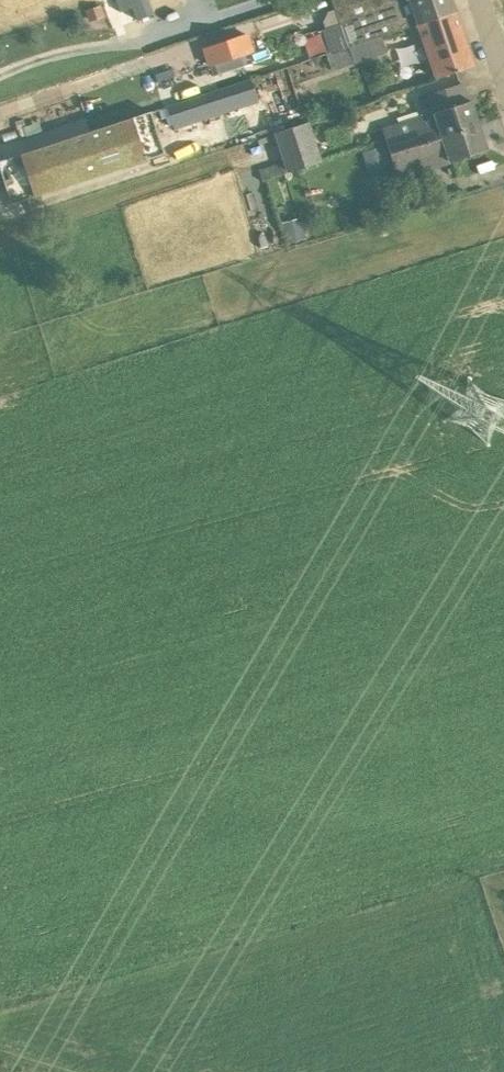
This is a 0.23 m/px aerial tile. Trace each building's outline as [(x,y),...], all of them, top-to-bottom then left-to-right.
[(342,23),(351,20),(409,0),(334,0),(342,23)] [(351,20),(358,43),(383,35),(417,24),(455,11),(451,0),(409,0),(351,20)] [(100,5),(85,11),(88,22),(104,16),(100,5)] [(323,23),(325,29),(340,24),(335,9),(328,11),(323,23)] [(436,79),(474,65),(455,11),(417,24),(436,79)] [(241,56),(254,52),(248,33),(202,48),(208,67),(210,66),(241,56)] [(327,54),(332,70),(389,52),(383,35),(358,43),(327,54)] [(401,65),(417,61),(414,46),(397,49),(401,65)] [(222,73),(244,66),(241,56),(210,66),(213,76),(222,73)] [(251,79),(166,106),(174,129),(258,101),(251,79)] [(382,129),(390,154),(479,125),(471,101),(466,102),(460,83),(428,94),(434,113),(382,129)] [(10,203),(164,153),(150,112),(0,160),(0,171),(10,203)] [(277,131),(291,173),(321,163),(307,121),(277,131)] [(479,125),(390,154),(394,167),(427,157),(430,168),(450,162),(487,150),(479,125)] [(385,145),(362,153),(368,172),(391,164),(385,145)] [(287,243),(307,237),(301,217),(281,223),(287,243)]
